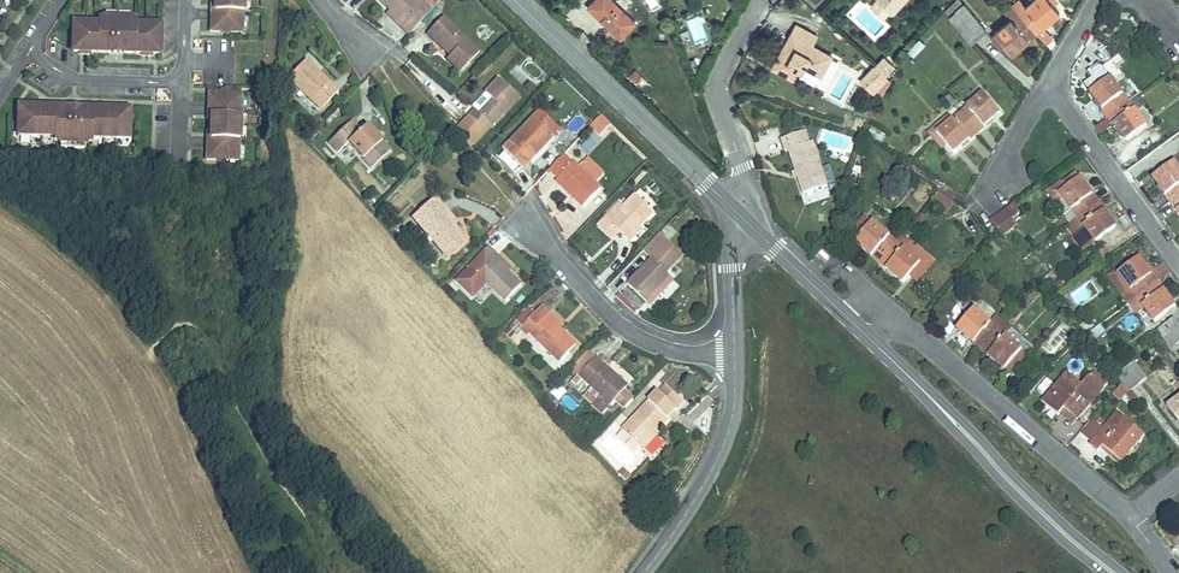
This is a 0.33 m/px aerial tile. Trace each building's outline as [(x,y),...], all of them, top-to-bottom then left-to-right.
[(244,0),(216,0),(216,3),(216,9),(212,9),(211,30),(244,31),(244,0)] [(410,28),(428,10),(434,4),(430,0),(421,0),(419,2),(418,0),(389,0),(408,19),(405,22),(410,28)] [(633,15),(642,6),(635,0),(618,0),(633,15)] [(858,0),(874,17),(891,0),(858,0)] [(938,0),(935,0),(925,10),(951,41),(963,30),(938,0)] [(994,9),(1015,33),(1039,11),(1029,0),(1004,0),(994,9)] [(1015,33),(994,9),(972,29),(993,53),(1015,33)] [(98,21),(73,20),(73,49),(109,50),(109,32),(124,33),(124,50),(160,50),(160,22),(136,21),(136,18),(129,18),(105,17),(98,17),(98,21)] [(634,50),(601,17),(587,31),(620,64),(634,50)] [(458,67),(422,28),(404,45),(414,55),(418,52),(431,66),(425,73),(438,86),(458,67)] [(778,30),(775,39),(799,49),(803,40),(778,30)] [(124,33),(109,32),(109,50),(124,50),(124,33)] [(799,49),(775,39),(760,74),(780,82),(783,75),(793,79),(791,84),(806,90),(810,80),(811,80),(820,57),(799,49)] [(914,59),(925,46),(919,40),(907,52),(914,59)] [(288,78),(321,111),(342,90),(331,79),(328,82),(318,71),(321,68),(309,57),(288,78)] [(887,57),(876,67),(880,73),(892,62),(887,57)] [(831,81),(841,63),(833,59),(824,77),(831,81)] [(535,79),(543,70),(530,60),(523,68),(535,79)] [(1095,81),(1082,91),(1089,101),(1080,107),(1089,119),(1111,102),(1095,81)] [(478,106),(471,113),(459,124),(457,121),(451,126),(462,138),(468,132),(472,137),(500,110),(481,90),(471,100),(475,103),(478,106)] [(1089,101),(1082,91),(1073,97),(1080,107),(1089,101)] [(241,159),(243,93),(210,92),(210,113),(214,113),(213,119),(213,131),(213,137),(209,137),(209,158),(241,159)] [(940,112),(958,135),(981,116),(961,93),(940,112)] [(1134,108),(1143,106),(1141,96),(1132,98),(1134,108)] [(1111,102),(1089,119),(1098,131),(1107,125),(1115,136),(1129,126),(1111,102)] [(468,109),(471,113),(478,106),(475,103),(468,109)] [(914,134),(928,150),(933,157),(958,135),(940,112),(933,118),(914,134)] [(598,113),(588,127),(600,135),(610,122),(598,113)] [(0,116),(0,144),(34,145),(34,149),(41,149),(65,150),(73,150),(73,146),(109,147),(110,118),(62,117),(62,135),(47,134),(47,117),(0,116)] [(62,135),(62,117),(47,117),(47,134),(62,135)] [(521,124),(514,130),(522,138),(528,131),(521,124)] [(871,125),(866,133),(880,142),(885,134),(871,125)] [(1107,125),(1098,131),(1107,143),(1115,136),(1107,125)] [(330,127),(324,133),(333,143),(339,137),(330,127)] [(519,160),(521,162),(533,150),(540,144),(528,131),(522,138),(514,130),(483,160),(503,180),(510,173),(508,170),(519,160)] [(582,149),(593,138),(584,130),(573,141),(582,149)] [(351,176),(370,156),(345,131),(339,137),(333,143),(324,133),(306,151),(316,160),(326,150),(351,176)] [(844,137),(840,143),(854,151),(857,144),(844,137)] [(776,159),(788,205),(811,199),(799,153),(794,155),(792,143),(768,149),(771,160),(776,159)] [(65,157),(65,150),(41,149),(41,157),(65,157)] [(1133,176),(1155,203),(1178,185),(1156,157),(1133,176)] [(550,163),(547,166),(555,175),(558,172),(550,163)] [(547,166),(533,180),(541,189),(538,192),(566,220),(586,200),(580,194),(564,178),(558,172),(555,175),(547,166)] [(573,169),(564,178),(580,194),(589,186),(573,169)] [(833,171),(828,198),(836,200),(840,181),(844,182),(846,174),(833,171)] [(1059,216),(1080,200),(1060,173),(1047,184),(1044,180),(1030,190),(1037,201),(1044,195),(1059,216)] [(1155,203),(1174,226),(1178,222),(1178,186),(1178,185),(1155,203)] [(935,199),(951,206),(955,195),(939,189),(935,199)] [(912,194),(908,203),(924,211),(929,202),(912,194)] [(1080,200),(1059,216),(1066,225),(1059,231),(1071,247),(1078,242),(1080,244),(1101,229),(1080,200)] [(405,207),(382,231),(393,241),(397,237),(427,266),(442,250),(428,236),(417,225),(421,221),(405,207)] [(996,207),(973,225),(978,231),(985,240),(1000,228),(995,222),(1003,216),(996,207)] [(598,244),(606,252),(620,239),(633,226),(615,208),(588,235),(585,231),(576,240),(589,253),(598,244)] [(432,232),(421,221),(417,225),(428,236),(432,232)] [(861,277),(878,254),(847,229),(836,243),(844,250),(837,259),(861,277)] [(660,231),(644,247),(668,270),(683,254),(660,231)] [(620,239),(606,252),(609,255),(623,242),(620,239)] [(992,240),(986,246),(994,255),(1001,249),(992,240)] [(983,252),(974,243),(967,251),(976,260),(983,252)] [(885,246),(878,254),(904,274),(892,288),(901,295),(919,271),(885,246)] [(1098,266),(1101,271),(1123,255),(1141,281),(1146,278),(1124,247),(1098,266)] [(878,254),(861,277),(886,297),(892,288),(904,274),(878,254)] [(1123,255),(1101,271),(1120,297),(1141,281),(1123,255)] [(643,261),(606,297),(625,316),(650,292),(645,287),(651,281),(644,274),(650,268),(643,261)] [(485,284),(470,269),(467,272),(459,264),(447,276),(480,311),(496,296),(485,284)] [(475,264),(470,269),(485,284),(490,279),(475,264)] [(1141,281),(1120,297),(1137,320),(1150,311),(1144,302),(1152,296),(1141,281)] [(650,292),(625,316),(629,321),(654,296),(650,292)] [(1158,305),(1152,296),(1144,302),(1150,311),(1158,305)] [(940,334),(965,354),(983,332),(973,324),(959,312),(940,334)] [(973,324),(983,332),(990,323),(980,315),(973,324)] [(1149,335),(1163,324),(1158,318),(1144,330),(1149,335)] [(537,339),(524,327),(523,328),(514,320),(498,336),(507,345),(510,342),(538,369),(552,354),(537,339)] [(524,327),(537,339),(541,335),(528,323),(524,327)] [(990,323),(983,332),(988,336),(995,327),(990,323)] [(1091,339),(1105,331),(1100,323),(1086,331),(1091,339)] [(1163,324),(1149,335),(1153,341),(1167,330),(1163,324)] [(1063,332),(1059,327),(1052,335),(1058,339),(1063,332)] [(983,332),(965,354),(987,373),(989,370),(1005,350),(988,336),(983,332)] [(1005,350),(989,370),(997,376),(1013,356),(1005,350)] [(1117,360),(1099,374),(1107,384),(1110,387),(1115,393),(1132,379),(1117,360)] [(1178,385),(1178,384),(1178,368),(1170,374),(1178,385)] [(594,411),(604,421),(613,413),(603,403),(607,398),(578,369),(557,389),(576,409),(570,415),(580,425),(594,411)] [(1178,385),(1170,374),(1161,381),(1169,392),(1178,385)] [(1040,418),(1043,415),(1048,408),(1061,418),(1087,387),(1073,376),(1062,389),(1047,377),(1024,404),(1040,418)] [(1106,403),(1115,393),(1110,387),(1107,384),(1097,395),(1106,403)] [(1178,385),(1169,392),(1156,401),(1173,425),(1178,421),(1178,386),(1178,385)] [(614,400),(622,409),(634,398),(626,389),(614,400)] [(637,440),(652,427),(674,406),(657,389),(621,423),(637,440)] [(1048,408),(1043,415),(1055,425),(1061,418),(1048,408)] [(1096,429),(1108,417),(1100,409),(1088,421),(1096,429)] [(1078,417),(1068,429),(1075,436),(1086,424),(1078,417)] [(1102,452),(1122,430),(1108,417),(1096,429),(1088,421),(1086,424),(1075,436),(1071,439),(1081,448),(1089,439),(1102,452)] [(655,431),(652,427),(637,440),(641,444),(655,431)] [(629,473),(622,467),(618,471),(624,478),(629,473)]
